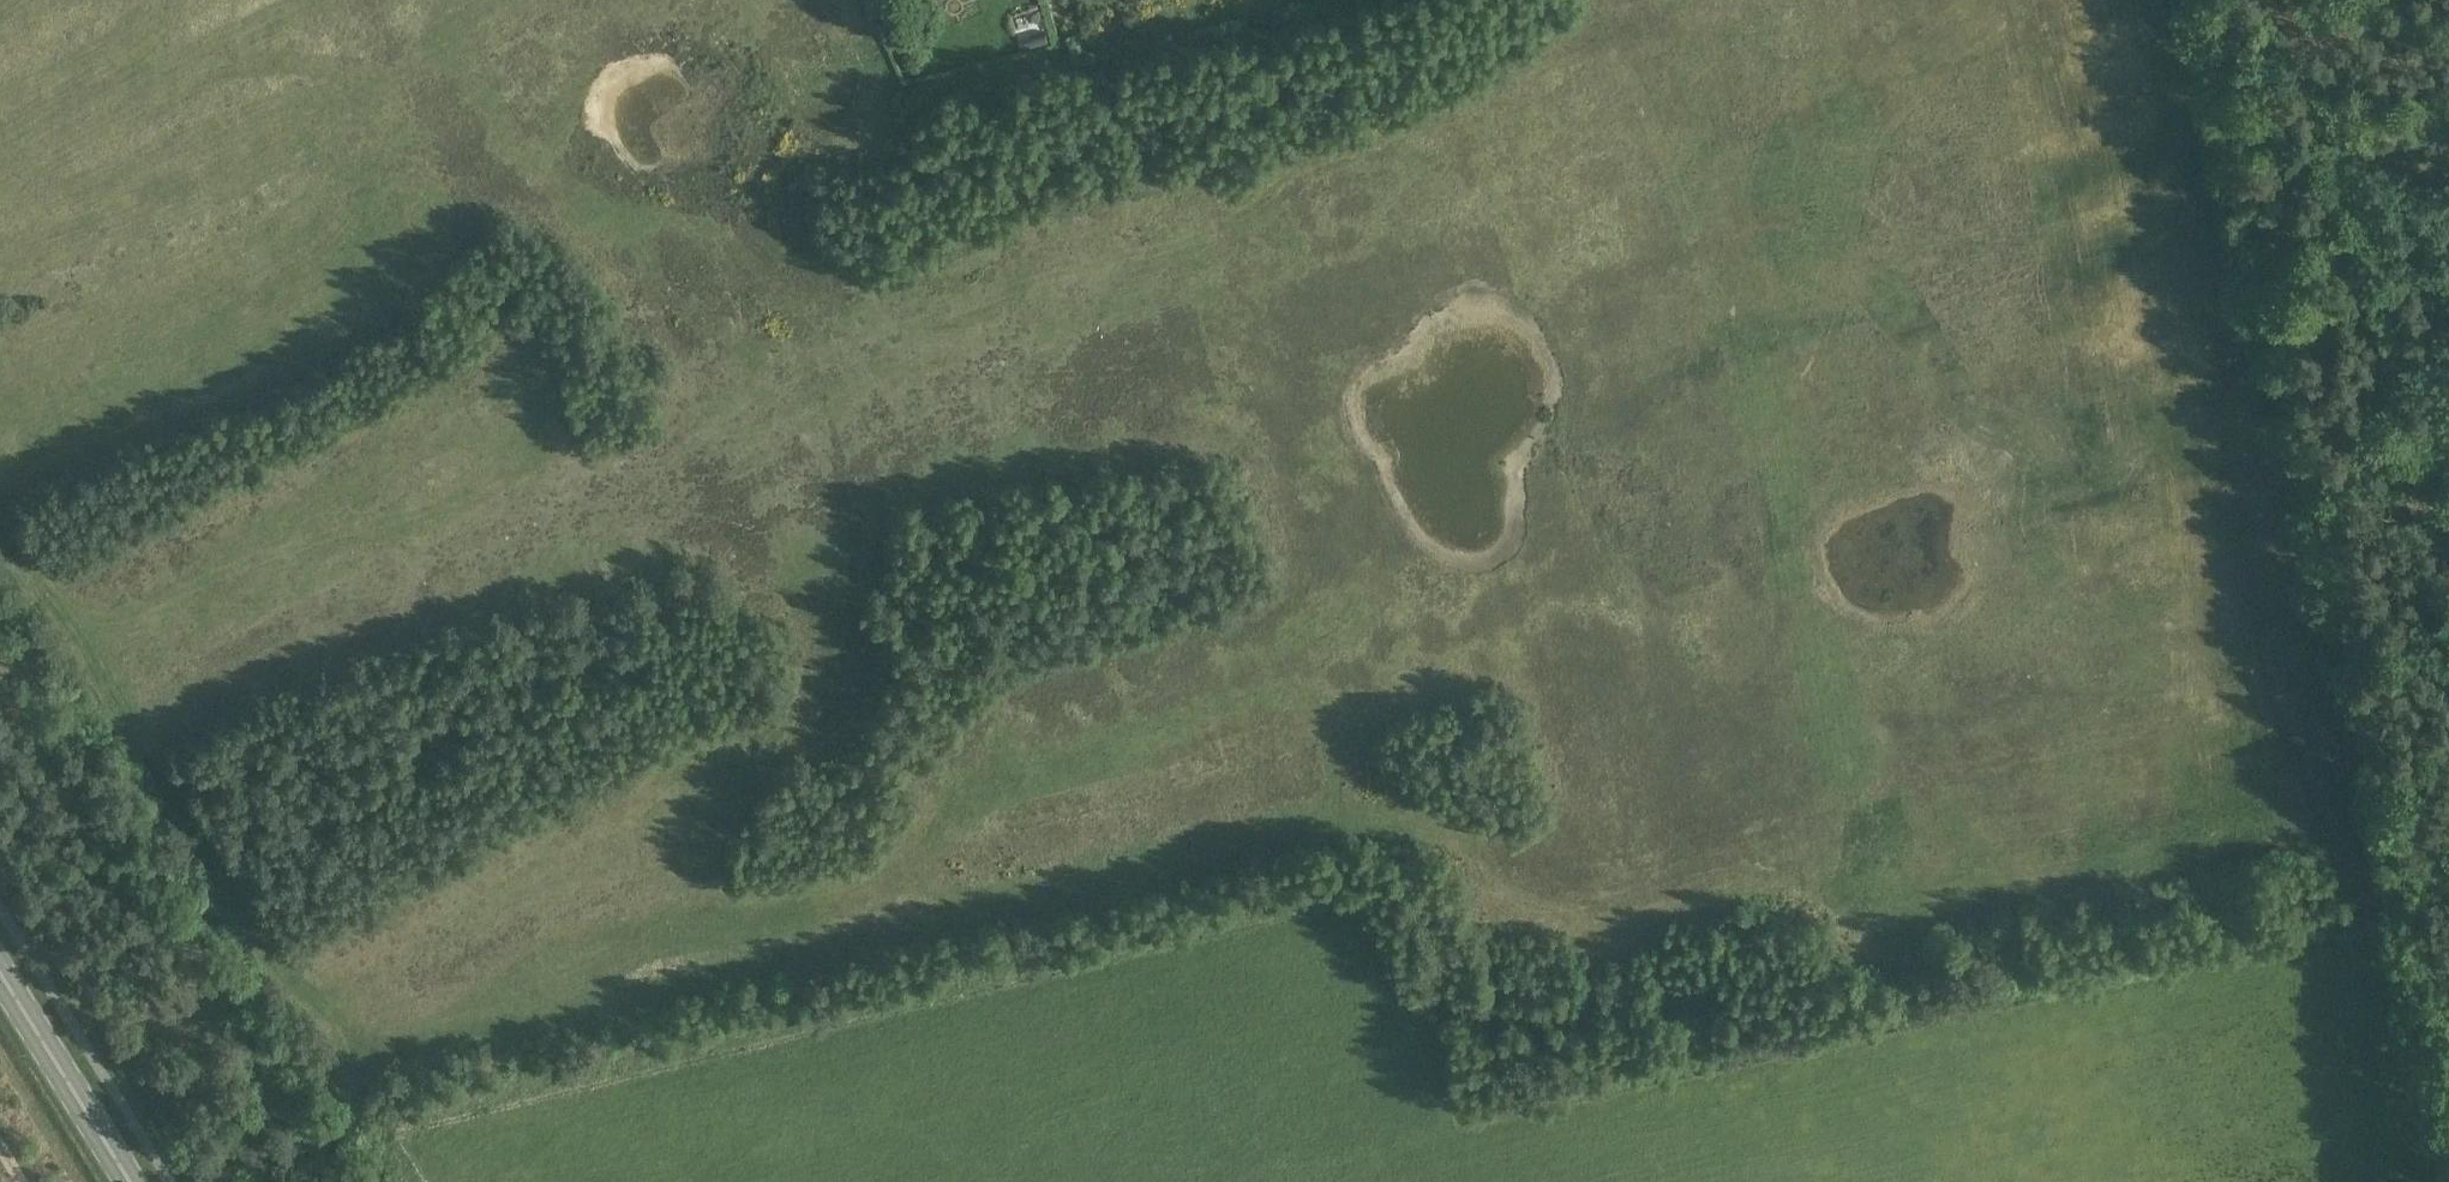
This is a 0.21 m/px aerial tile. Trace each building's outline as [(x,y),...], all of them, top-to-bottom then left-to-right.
[(1028,37),(1031,48),(1048,43),(1045,32),(1028,37)]
